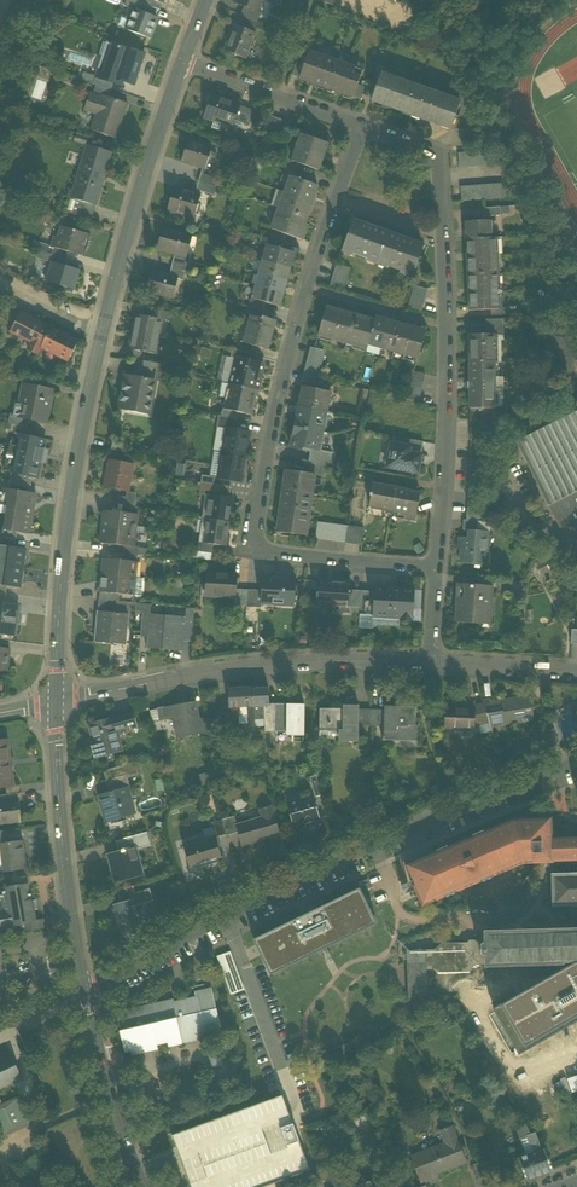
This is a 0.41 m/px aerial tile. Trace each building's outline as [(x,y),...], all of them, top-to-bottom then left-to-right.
[(149,6),(139,2),(132,0),(126,0),(124,6),(134,10),(134,9),(146,14),(149,6)] [(139,2),(149,6),(153,8),(159,10),(162,4),(153,0),(139,0),(139,2)] [(255,11),(255,10),(260,0),(239,0),(238,4),(245,7),(255,11)] [(258,12),(263,0),(260,0),(255,10),(258,12)] [(245,7),(242,15),(257,22),(261,13),(258,12),(255,10),(255,11),(245,7)] [(126,30),(151,39),(158,18),(150,15),(146,14),(134,9),(134,10),(126,30)] [(254,29),(257,22),(242,15),(238,22),(254,29)] [(225,51),(243,58),(248,46),(251,48),(256,33),(235,25),(225,51)] [(118,47),(113,45),(107,43),(107,44),(104,43),(99,57),(102,58),(108,60),(104,73),(98,71),(96,77),(113,83),(122,86),(123,81),(134,85),(144,55),(118,46),(118,47)] [(299,79),(353,98),(353,97),(358,85),(363,70),(309,51),(304,65),(300,78),(299,79)] [(102,58),(98,71),(104,73),(108,60),(102,58)] [(292,76),(300,78),(304,65),(297,62),(292,76)] [(371,101),(411,115),(421,88),(381,74),(371,101)] [(113,83),(96,77),(93,84),(96,85),(111,90),(113,83)] [(93,94),(108,99),(109,97),(111,90),(96,85),(93,94)] [(353,97),(360,100),(364,87),(358,85),(353,97)] [(461,102),(421,88),(411,115),(451,129),(461,102)] [(115,138),(116,138),(128,104),(109,97),(108,99),(93,94),(91,93),(85,110),(96,114),(91,130),(115,138)] [(204,117),(215,121),(216,117),(234,123),(235,120),(240,106),(240,105),(212,95),(204,117)] [(235,120),(247,124),(252,110),(240,106),(235,120)] [(262,128),(269,131),(274,117),(267,114),(262,128)] [(232,127),(234,123),(216,117),(215,121),(232,127)] [(269,131),(276,133),(281,119),(274,117),(269,131)] [(288,122),(281,119),(276,133),(283,136),(288,122)] [(468,129),(470,143),(479,142),(478,128),(468,129)] [(303,165),(318,171),(328,144),(302,134),(292,161),(303,165)] [(181,162),(205,170),(209,157),(207,157),(210,146),(202,143),(201,147),(188,142),(181,162)] [(66,212),(92,220),(112,152),(87,145),(84,156),(89,157),(86,168),(82,167),(78,180),(82,181),(77,198),(71,197),(66,212)] [(460,154),(461,168),(489,166),(488,152),(460,154)] [(288,160),(285,166),(301,172),(303,165),(292,161),(288,160)] [(298,179),(301,172),(285,166),(283,173),(291,176),(298,179)] [(201,173),(199,182),(216,187),(218,179),(201,173)] [(291,176),(285,192),(312,202),(318,185),(298,179),(291,176)] [(213,195),(216,187),(199,182),(196,189),(213,195)] [(463,187),(464,202),(511,199),(510,184),(463,187)] [(185,216),(194,218),(201,195),(174,187),(168,208),(185,213),(185,216)] [(285,192),(279,208),(306,218),(312,202),(285,192)] [(484,208),(485,216),(501,215),(500,207),(484,208)] [(304,224),(306,218),(279,208),(275,217),(271,229),(285,234),(302,240),(306,229),(307,225),(304,224)] [(465,222),(466,239),(492,238),(491,220),(465,222)] [(411,277),(412,278),(423,247),(353,222),(342,252),(343,253),(345,249),(378,262),(412,274),(411,277)] [(68,251),(82,255),(88,234),(61,226),(55,247),(54,247),(68,251)] [(175,253),(186,256),(192,234),(164,227),(159,249),(175,253)] [(271,229),(268,238),(282,242),(285,234),(271,229)] [(280,249),(282,242),(268,238),(265,245),(268,245),(280,249)] [(496,238),(492,238),(466,239),(467,253),(466,253),(466,260),(467,260),(468,289),(467,289),(467,296),(468,296),(469,311),(492,310),(498,310),(496,238)] [(41,243),(39,251),(66,259),(68,251),(54,247),(55,247),(41,243)] [(268,245),(264,260),(290,268),(294,253),(280,249),(268,245)] [(64,265),(66,259),(39,251),(37,259),(51,263),(52,262),(64,265)] [(175,253),(171,267),(186,270),(188,262),(185,261),(186,256),(175,253)] [(264,260),(260,273),(287,280),(290,268),(264,260)] [(46,281),(75,289),(80,270),(64,265),(52,262),(51,263),(46,281)] [(330,285),(344,290),(350,269),(337,264),(330,285)] [(183,280),(186,270),(171,267),(169,276),(178,279),(183,280)] [(146,290),(173,297),(178,279),(169,276),(151,272),(146,290)] [(260,273),(256,286),(283,293),(287,280),(260,273)] [(279,306),(283,293),(256,286),(253,298),(253,299),(265,302),(279,306)] [(408,307),(422,311),(428,290),(414,286),(408,307)] [(570,309),(576,306),(576,290),(564,296),(570,309)] [(252,298),(249,305),(263,309),(265,302),(253,299),(253,298),(252,298)] [(262,315),(263,309),(249,305),(248,311),(262,315)] [(1,317),(15,324),(21,313),(7,306),(1,317)] [(367,349),(368,344),(375,321),(326,307),(318,335),(367,349)] [(162,320),(166,321),(168,312),(153,309),(151,318),(162,320)] [(41,347),(42,348),(52,329),(21,313),(15,324),(11,332),(32,342),(28,350),(38,355),(41,347)] [(136,314),(133,332),(159,337),(162,320),(151,318),(136,314)] [(253,346),(267,349),(276,320),(262,316),(262,318),(252,316),(244,342),(244,343),(253,346)] [(368,344),(381,348),(389,321),(376,317),(375,321),(368,344)] [(495,335),(509,335),(509,319),(487,320),(487,335),(495,335)] [(381,348),(394,352),(402,325),(389,321),(381,348)] [(426,331),(402,325),(394,352),(418,358),(426,331)] [(78,342),(52,329),(42,348),(69,361),(78,342)] [(155,354),(159,337),(133,332),(129,349),(140,351),(155,354)] [(470,335),(470,363),(495,363),(495,335),(487,335),(470,335)] [(240,341),(237,350),(251,353),(253,346),(244,343),(244,342),(240,341)] [(254,354),(251,353),(237,350),(233,348),(231,358),(236,359),(236,358),(252,362),(254,354)] [(311,348),(304,374),(318,378),(324,351),(311,348)] [(125,358),(138,360),(139,360),(140,351),(129,349),(127,349),(125,358)] [(236,359),(230,384),(258,390),(264,364),(252,362),(236,358),(236,359)] [(162,365),(139,360),(138,360),(135,377),(156,381),(156,382),(158,383),(162,365)] [(470,408),(495,408),(495,363),(470,363),(470,382),(470,389),(470,408)] [(411,372),(408,385),(423,389),(426,375),(411,372)] [(316,385),(318,378),(304,374),(303,382),(316,385)] [(118,410),(136,413),(137,406),(150,409),(156,382),(156,381),(135,377),(125,375),(118,410)] [(25,384),(41,388),(43,381),(27,378),(26,378),(25,384)] [(29,418),(48,422),(54,391),(41,388),(25,384),(24,384),(24,386),(29,387),(25,404),(20,403),(17,403),(14,415),(29,418)] [(252,416),(258,390),(230,384),(228,384),(228,385),(223,409),(238,412),(252,416)] [(408,385),(406,392),(421,396),(423,389),(408,385)] [(24,386),(20,403),(25,404),(29,387),(24,386)] [(303,387),(299,406),(327,412),(331,392),(303,387)] [(419,403),(421,396),(406,392),(404,399),(419,403)] [(149,416),(150,409),(137,406),(136,413),(149,416)] [(322,433),(327,412),(299,406),(295,427),(322,433)] [(495,419),(495,408),(470,408),(470,419),(487,419),(495,419)] [(223,409),(221,417),(237,420),(238,412),(223,409)] [(518,441),(517,441),(516,442),(549,506),(550,506),(550,505),(576,492),(576,411),(518,441)] [(9,423),(17,425),(27,427),(29,418),(14,415),(11,414),(9,423)] [(235,429),(237,420),(221,417),(219,416),(217,427),(226,429),(227,428),(235,429)] [(34,428),(27,427),(17,425),(15,434),(20,435),(20,434),(32,437),(34,428)] [(486,433),(486,426),(470,425),(470,432),(486,433)] [(319,450),(322,433),(295,427),(291,448),(303,450),(303,448),(311,449),(319,451),(319,450)] [(222,451),(222,453),(244,456),(249,432),(235,429),(227,428),(226,429),(225,437),(223,451),(222,451)] [(485,441),(486,433),(470,432),(470,440),(471,440),(485,441)] [(33,477),(38,478),(41,465),(39,464),(39,463),(39,462),(38,461),(40,449),(44,450),(44,449),(46,440),(32,437),(20,434),(20,435),(22,436),(20,446),(9,444),(4,471),(11,473),(16,474),(31,477),(33,477)] [(421,455),(423,442),(405,438),(403,446),(411,447),(409,453),(421,455)] [(484,475),(485,441),(471,440),(468,492),(483,493),(483,489),(484,475)] [(111,450),(125,452),(127,445),(113,442),(111,450)] [(387,467),(418,473),(421,455),(409,453),(411,447),(403,446),(391,443),(387,467)] [(311,449),(309,463),(325,466),(329,467),(332,453),(319,450),(319,451),(311,449)] [(202,475),(200,483),(211,485),(213,485),(214,477),(218,477),(222,453),(215,451),(211,473),(207,476),(202,475)] [(240,482),(244,456),(222,453),(218,477),(218,478),(232,480),(240,482)] [(113,461),(120,462),(122,455),(114,454),(113,461)] [(121,492),(129,493),(134,465),(120,462),(113,461),(108,460),(103,489),(121,492)] [(323,476),(325,466),(309,463),(308,473),(315,474),(315,475),(322,476),(323,476)] [(286,470),(284,490),(312,494),(315,475),(315,474),(308,473),(307,473),(286,470)] [(16,474),(15,481),(30,484),(31,477),(16,474)] [(497,476),(484,475),(483,489),(496,490),(497,476)] [(214,477),(213,485),(231,488),(232,480),(218,478),(218,477),(214,477)] [(28,493),(30,484),(15,481),(13,491),(28,493)] [(210,495),(211,485),(200,483),(199,494),(207,495),(206,496),(210,496),(210,495)] [(229,498),(231,488),(213,485),(211,485),(210,495),(229,498)] [(369,506),(393,510),(397,489),(373,485),(371,497),(369,506)] [(397,488),(397,489),(393,510),(400,511),(399,515),(405,516),(405,520),(416,522),(421,493),(406,490),(407,489),(397,488)] [(28,534),(33,503),(35,504),(36,495),(30,493),(28,493),(13,491),(8,490),(1,489),(0,493),(0,506),(10,507),(6,530),(6,531),(17,532),(28,534)] [(310,506),(312,494),(284,490),(278,531),(306,535),(308,523),(305,523),(307,505),(310,506)] [(129,493),(121,492),(118,504),(140,507),(142,495),(129,493)] [(482,506),(483,493),(468,492),(468,506),(482,506)] [(549,506),(564,536),(576,529),(576,492),(550,505),(550,506),(549,506)] [(210,496),(206,519),(230,523),(233,498),(229,498),(210,495),(210,496)] [(138,507),(135,507),(123,505),(122,512),(135,514),(135,515),(137,515),(138,507)] [(104,510),(102,528),(133,532),(135,515),(135,514),(122,512),(104,510)] [(481,521),(481,513),(467,513),(467,520),(478,521),(481,521)] [(226,546),(230,523),(206,519),(203,542),(213,544),(226,546)] [(478,531),(478,521),(467,520),(464,520),(463,530),(469,530),(478,531)] [(317,537),(338,540),(341,526),(319,523),(317,537)] [(338,540),(346,541),(348,527),(341,526),(338,540)] [(362,529),(348,527),(346,541),(360,543),(362,529)] [(136,532),(133,532),(102,528),(100,544),(124,546),(134,548),(134,547),(136,532)] [(3,529),(2,537),(16,539),(17,532),(6,531),(6,530),(3,529)] [(461,564),(482,565),(483,552),(487,552),(488,532),(478,531),(469,530),(468,538),(459,537),(458,550),(462,550),(461,564)] [(16,539),(2,537),(0,536),(0,537),(0,546),(15,548),(16,539)] [(198,551),(212,553),(213,544),(203,542),(199,541),(198,551)] [(23,568),(26,549),(15,548),(0,546),(0,565),(23,568)] [(124,546),(123,553),(138,555),(139,548),(134,547),(134,548),(124,546)] [(137,562),(138,555),(123,553),(123,560),(137,562)] [(103,558),(102,574),(133,577),(135,577),(137,562),(123,560),(103,558)] [(23,568),(0,565),(0,585),(7,586),(20,588),(23,568)] [(235,598),(236,598),(236,590),(237,575),(206,573),(205,585),(210,585),(210,596),(235,598)] [(133,580),(133,577),(102,574),(100,592),(119,594),(131,595),(133,580)] [(261,601),(294,603),(296,579),(263,577),(262,591),(261,601)] [(488,588),(492,588),(492,586),(492,580),(463,578),(462,584),(462,585),(488,587),(488,588)] [(141,596),(142,581),(133,580),(131,595),(141,596)] [(317,605),(318,605),(318,602),(351,604),(352,590),(352,582),(344,581),(333,581),(333,582),(320,581),(320,580),(319,580),(317,605)] [(462,585),(462,584),(456,583),(453,622),(491,625),(494,586),(492,586),(492,588),(488,588),(486,608),(484,608),(483,620),(456,618),(459,585),(462,585)] [(456,618),(483,620),(484,608),(486,608),(488,588),(488,587),(462,585),(459,585),(456,618)] [(400,620),(413,621),(415,591),(376,588),(376,591),(374,615),(400,617),(400,620)] [(235,607),(246,608),(247,590),(236,590),(236,598),(235,598),(235,607)] [(262,591),(247,590),(246,608),(261,609),(261,601),(262,591)] [(351,607),(360,608),(361,590),(352,590),(351,604),(351,607)] [(376,591),(361,590),(360,608),(360,615),(373,616),(374,616),(374,615),(376,591)] [(100,592),(100,600),(118,602),(119,594),(100,592)] [(117,614),(118,602),(100,600),(99,612),(117,614)] [(351,614),(351,607),(351,604),(318,602),(318,605),(340,606),(340,613),(351,614)] [(142,614),(143,614),(144,604),(137,603),(136,613),(142,614)] [(15,635),(18,607),(5,605),(0,604),(0,633),(15,635)] [(151,605),(144,604),(143,614),(142,614),(142,617),(150,618),(150,614),(151,614),(151,605)] [(96,642),(117,644),(118,628),(127,628),(128,615),(117,614),(99,612),(98,612),(96,642)] [(147,648),(163,650),(166,616),(151,614),(150,614),(150,618),(149,634),(147,648)] [(186,618),(166,616),(163,650),(183,652),(184,638),(186,622),(186,618)] [(141,633),(149,634),(150,618),(142,617),(141,633)] [(562,619),(561,641),(571,642),(572,620),(562,619)] [(184,638),(192,639),(194,623),(186,622),(184,638)] [(126,645),(127,628),(118,628),(117,644),(126,645)] [(7,673),(10,649),(0,648),(0,672),(7,673)] [(253,687),(254,707),(264,706),(269,706),(269,704),(268,686),(253,687)] [(229,708),(238,708),(248,707),(254,707),(253,687),(228,689),(229,708)] [(131,701),(134,713),(149,709),(146,697),(131,701)] [(489,722),(492,731),(505,729),(504,722),(533,717),(530,697),(492,703),(492,700),(484,701),(484,702),(489,722)] [(196,702),(164,707),(167,720),(174,718),(176,718),(177,728),(176,728),(178,739),(192,736),(191,733),(199,731),(200,731),(198,719),(196,702)] [(475,711),(474,726),(489,722),(484,702),(474,705),(475,709),(475,711)] [(265,732),(276,732),(277,705),(269,704),(269,706),(264,706),(264,719),(265,732)] [(276,732),(287,732),(287,705),(277,705),(276,732)] [(304,705),(287,705),(287,732),(293,732),(292,735),(304,735),(304,705)] [(264,719),(264,706),(254,707),(255,720),(264,719)] [(339,732),(358,732),(358,727),(358,709),(358,706),(343,706),(343,709),(320,709),(319,731),(339,732)] [(159,721),(167,720),(164,707),(157,709),(159,721)] [(242,724),(248,724),(248,707),(238,708),(239,725),(242,725),(242,724)] [(383,740),(417,741),(417,726),(415,726),(416,707),(407,707),(407,710),(384,710),(384,727),(384,736),(383,736),(383,740)] [(444,729),(474,730),(474,726),(475,711),(461,710),(461,708),(445,707),(444,729)] [(150,711),(152,722),(159,721),(157,709),(150,711)] [(358,727),(371,727),(372,709),(358,709),(358,727)] [(384,710),(372,709),(371,727),(384,727),(384,710)] [(137,727),(134,713),(122,716),(125,728),(129,726),(130,729),(137,727)] [(89,724),(98,758),(122,752),(116,730),(125,728),(122,716),(113,719),(112,718),(89,724)] [(199,731),(200,735),(210,733),(207,718),(198,719),(200,731),(199,731)] [(242,739),(256,739),(255,725),(249,725),(248,724),(242,724),(242,725),(242,739)] [(546,731),(551,744),(560,741),(555,727),(546,731)] [(358,732),(339,732),(339,742),(358,742),(358,732)] [(6,787),(13,786),(7,740),(0,741),(0,788),(6,787)] [(127,775),(128,778),(139,775),(136,762),(120,766),(123,776),(127,775)] [(106,781),(108,780),(123,776),(120,766),(103,771),(106,781)] [(127,775),(123,776),(108,780),(111,792),(130,786),(128,778),(127,775)] [(310,781),(314,795),(321,793),(317,778),(310,781)] [(6,787),(7,794),(21,793),(20,785),(13,786),(6,787)] [(106,821),(107,822),(135,815),(128,792),(131,791),(130,786),(111,792),(100,795),(104,810),(103,810),(106,821)] [(21,793),(7,794),(0,795),(0,803),(18,800),(18,801),(22,800),(21,793)] [(296,816),(299,826),(320,820),(313,797),(300,801),(300,799),(287,803),(291,817),(296,816)] [(1,823),(1,824),(21,822),(20,812),(18,813),(16,802),(18,801),(18,800),(0,803),(0,823),(1,823)] [(238,832),(242,846),(271,837),(271,835),(279,832),(271,806),(259,810),(261,817),(237,825),(236,825),(238,832)] [(234,816),(222,820),(226,835),(226,836),(238,832),(236,825),(237,825),(234,816)] [(551,839),(551,818),(513,819),(485,831),(484,830),(471,835),(472,837),(448,847),(448,845),(435,851),(435,852),(405,865),(422,906),(443,897),(444,898),(457,893),(457,891),(480,882),(480,883),(494,877),(493,876),(523,863),(552,862),(552,861),(576,860),(576,838),(551,839)] [(216,838),(226,835),(222,820),(211,823),(215,837),(216,838)] [(9,843),(7,830),(0,831),(0,844),(9,843)] [(147,832),(133,836),(136,847),(137,849),(151,845),(147,832)] [(125,850),(136,847),(133,836),(119,840),(122,850),(124,849),(125,850)] [(183,847),(190,869),(222,859),(216,838),(215,837),(183,847)] [(27,869),(23,840),(9,843),(0,844),(0,845),(2,861),(0,862),(0,873),(27,869)] [(107,854),(115,883),(126,880),(125,873),(142,869),(137,849),(136,847),(125,850),(124,849),(122,850),(107,854)] [(125,873),(126,880),(144,875),(142,869),(125,873)] [(576,904),(576,875),(553,876),(554,905),(576,904)] [(12,879),(14,886),(27,884),(27,885),(30,885),(29,876),(12,879)] [(14,927),(14,926),(24,925),(36,922),(36,921),(33,901),(30,901),(27,885),(27,884),(14,886),(1,889),(2,895),(0,896),(0,899),(3,899),(4,905),(10,905),(11,911),(5,912),(0,913),(0,929),(14,927)] [(117,891),(120,903),(134,899),(134,900),(137,899),(135,893),(133,886),(117,891)] [(319,908),(253,940),(270,976),(377,924),(360,888),(319,908)] [(137,899),(134,900),(136,907),(154,902),(150,889),(135,893),(137,899)] [(143,932),(136,907),(134,900),(134,899),(120,903),(113,905),(115,910),(119,925),(122,938),(143,932)] [(24,925),(25,932),(45,928),(44,920),(36,921),(36,922),(24,925)] [(485,936),(486,965),(486,966),(571,963),(576,963),(576,931),(485,934),(485,936)] [(475,965),(486,965),(485,936),(483,936),(475,945),(469,945),(467,943),(442,944),(434,950),(426,950),(427,970),(435,969),(437,967),(474,966),(475,965)] [(407,951),(408,997),(428,996),(427,970),(426,950),(407,951)] [(221,968),(235,963),(230,952),(217,957),(221,968)] [(235,963),(221,968),(231,994),(244,990),(235,963)] [(571,963),(492,1009),(518,1055),(576,1022),(576,963),(571,963)] [(195,993),(196,998),(197,997),(205,1033),(221,1029),(212,989),(195,993)] [(205,1033),(197,997),(196,998),(162,1006),(162,1003),(136,1009),(117,1013),(121,1031),(120,1031),(125,1052),(132,1050),(133,1055),(157,1049),(156,1045),(169,1042),(169,1046),(200,1039),(197,1035),(205,1033)] [(348,1052),(351,1060),(360,1057),(356,1048),(348,1052)] [(24,1080),(10,1050),(0,1054),(0,1092),(24,1080)] [(209,1055),(214,1066),(222,1064),(220,1053),(209,1055)] [(572,1092),(576,1091),(576,1076),(567,1079),(572,1092)] [(172,1135),(177,1149),(191,1186),(264,1186),(310,1170),(288,1110),(282,1095),(172,1135)] [(2,1104),(0,1105),(0,1138),(0,1139),(33,1124),(19,1096),(2,1104)] [(518,1126),(522,1138),(527,1136),(526,1136),(531,1135),(525,1124),(518,1126)] [(445,1144),(435,1148),(443,1171),(466,1162),(457,1140),(452,1126),(440,1131),(445,1144)] [(531,1148),(532,1153),(541,1150),(535,1133),(531,1135),(526,1136),(527,1136),(531,1148)] [(526,1149),(531,1148),(527,1136),(522,1138),(526,1149)] [(431,1176),(443,1171),(435,1148),(411,1157),(417,1173),(418,1173),(422,1183),(432,1179),(431,1176)] [(544,1149),(541,1150),(532,1153),(527,1155),(520,1157),(518,1158),(526,1180),(552,1170),(544,1149)] [(24,1161),(29,1173),(36,1170),(31,1158),(24,1161)] [(496,1159),(482,1164),(488,1175),(500,1170),(496,1159)] [(479,1178),(488,1175),(482,1164),(481,1162),(474,1165),(479,1178)] [(325,1181),(328,1186),(340,1186),(334,1170),(323,1174),(325,1181)] [(398,1179),(389,1182),(388,1177),(380,1180),(379,1178),(364,1183),(366,1186),(400,1186),(398,1179)]
